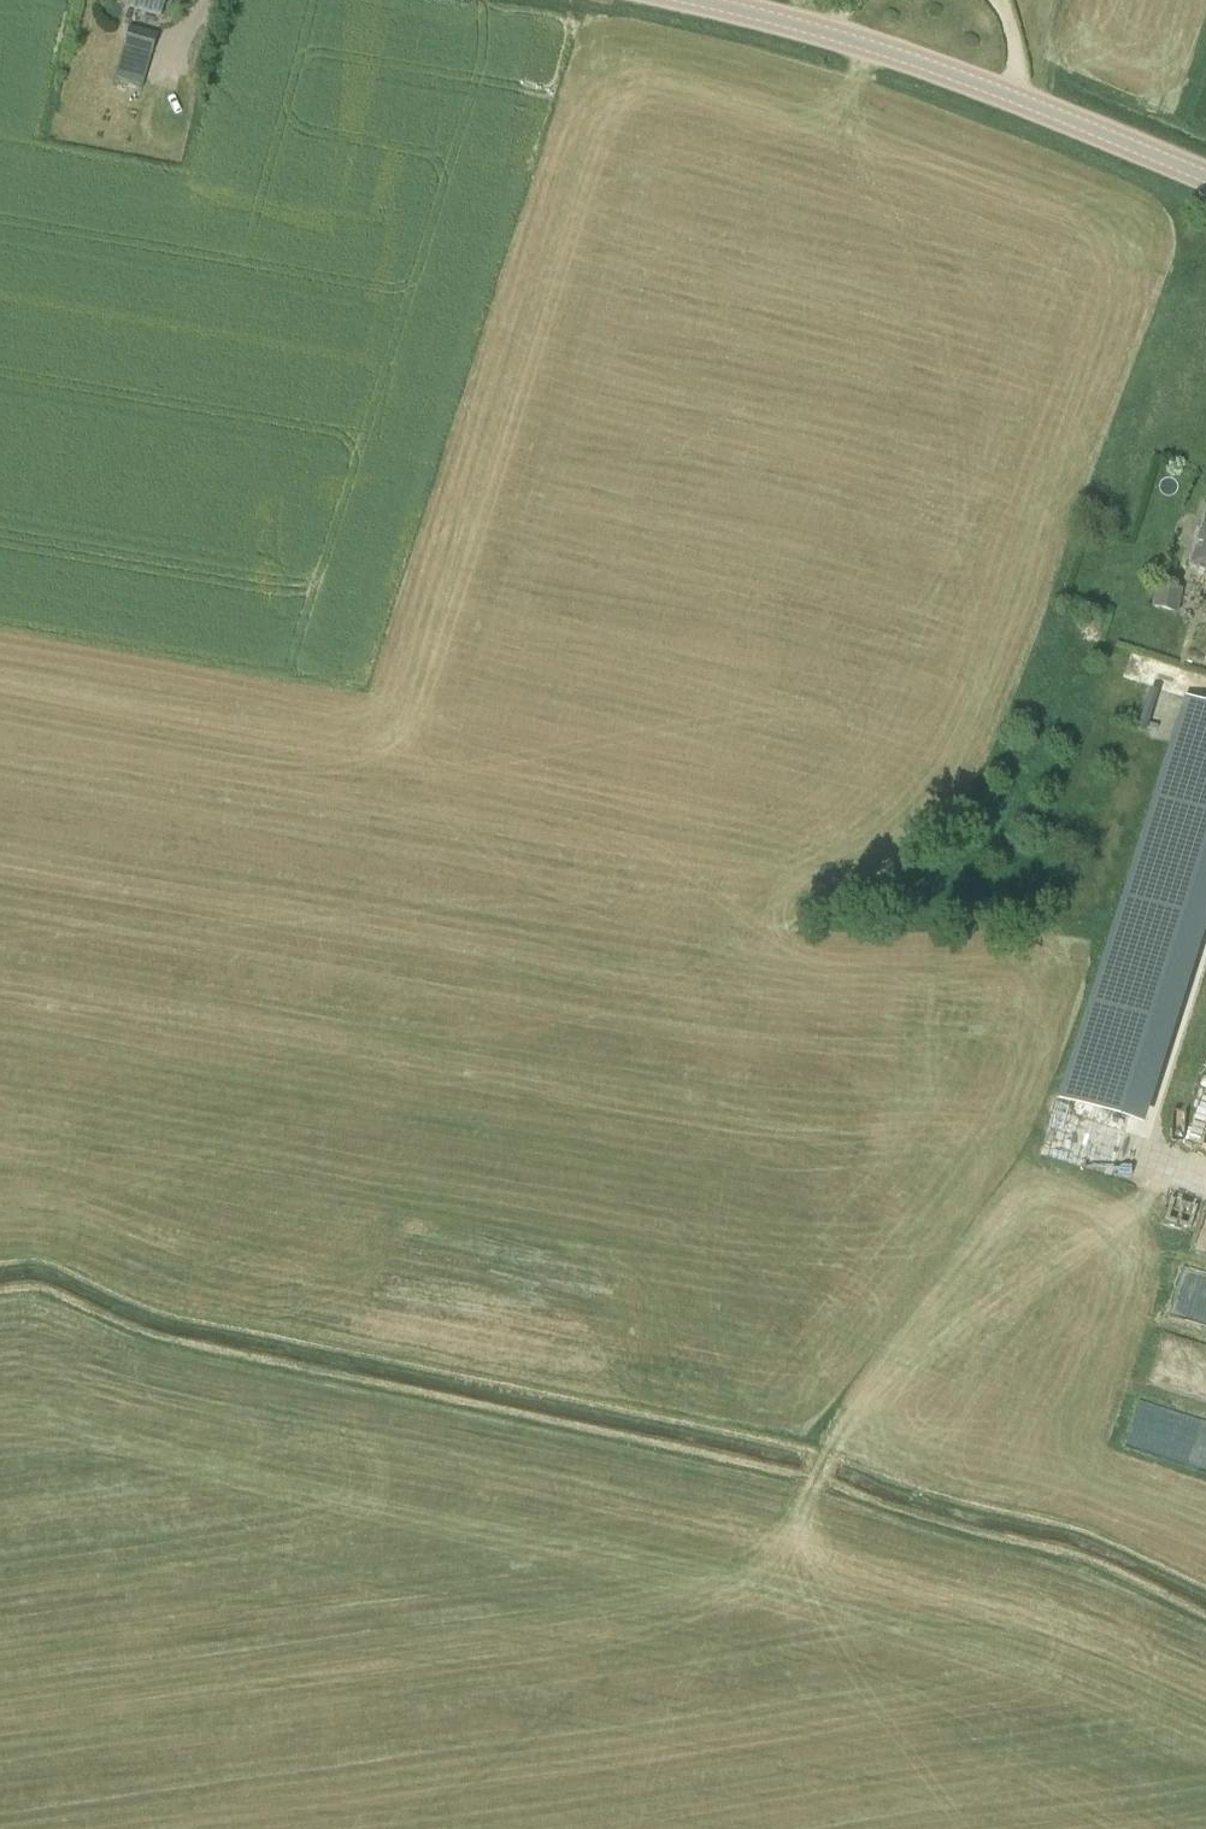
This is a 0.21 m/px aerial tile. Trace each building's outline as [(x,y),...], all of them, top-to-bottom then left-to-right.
[(142,88),(158,33),(130,26),(114,80),(142,88)] [(1189,567),(1205,572),(1205,513),(1189,567)] [(1177,613),(1183,589),(1158,582),(1152,606),(1177,613)] [(1149,1123),(1205,924),(1205,701),(1198,699),(1195,706),(1179,701),(1065,1099),(1149,1123)] [(1157,723),(1157,705),(1131,704),(1131,722),(1157,723)]
